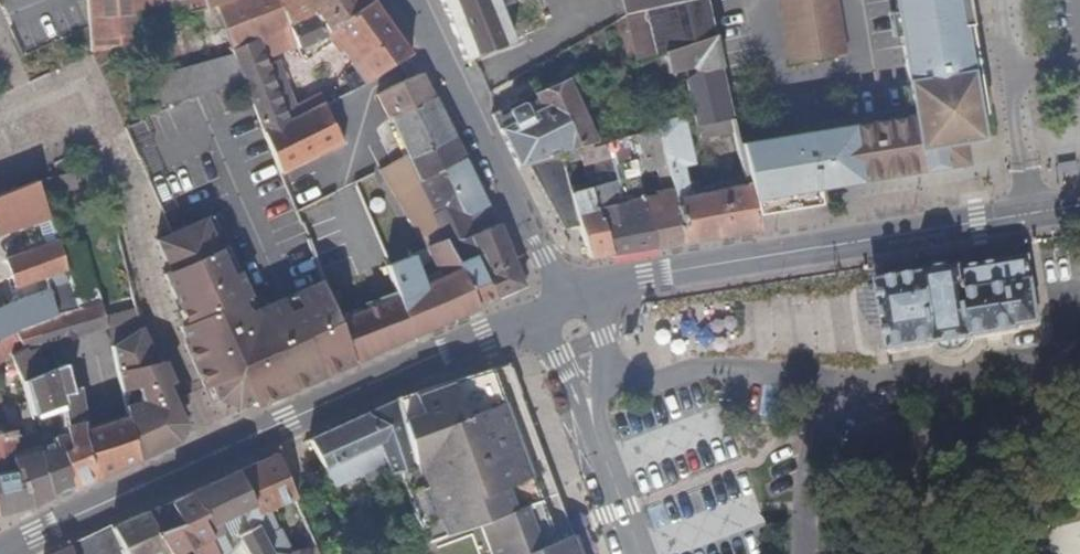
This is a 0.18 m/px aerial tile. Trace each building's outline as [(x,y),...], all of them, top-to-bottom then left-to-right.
[(90,53),(141,43),(141,23),(206,9),(204,0),(85,0),(90,53)] [(206,9),(217,6),(235,0),(204,0),(206,9)] [(277,0),(235,0),(217,6),(233,51),(257,39),(264,57),(296,44),(288,26),(277,0)] [(369,0),(277,0),(288,26),(311,11),(324,30),(332,26),(331,23),(369,0)] [(374,0),(369,0),(331,23),(332,26),(324,30),(311,11),(288,26),(296,44),(298,49),(326,37),(338,52),(343,50),(366,82),(411,54),(374,0)] [(465,62),(514,42),(497,0),(441,0),(465,62)] [(627,14),(691,0),(624,0),(627,14)] [(706,0),(691,0),(627,14),(638,65),(655,58),(664,54),(663,52),(714,34),(706,0)] [(913,116),(740,144),(748,182),(757,216),(769,214),(790,210),(820,205),(817,190),(967,165),(962,140),(978,138),(974,115),(984,114),(966,0),(895,0),(913,116)] [(791,63),(844,55),(836,0),(782,0),(791,63)] [(734,119),(714,34),(663,52),(664,54),(669,73),(683,70),(695,128),(697,128),(729,120),(734,119)] [(290,122),(264,57),(257,39),(233,51),(234,56),(245,83),(256,110),(265,135),(291,124),(290,122)] [(161,107),(245,83),(234,56),(140,85),(140,113),(161,107)] [(391,117),(434,98),(422,73),(376,96),(388,119),(391,117)] [(533,95),(492,114),(518,168),(528,165),(560,154),(566,152),(578,148),(594,143),(596,143),(570,86),(536,102),(533,95)] [(444,116),(434,98),(391,117),(407,156),(454,136),(444,116)] [(343,142),(325,107),(290,122),(291,124),(265,135),(269,145),(280,174),(287,170),(298,165),(316,157),(343,144),(343,142)] [(757,216),(748,182),(690,196),(684,167),(694,165),(683,115),(656,124),(657,126),(667,167),(672,188),(675,196),(675,199),(683,244),(760,231),(757,216)] [(701,141),(737,132),(734,119),(729,120),(697,128),(701,141)] [(171,234),(190,226),(143,120),(124,128),(171,234)] [(667,167),(657,126),(647,132),(630,136),(638,170),(639,175),(644,173),(657,170),(667,167)] [(380,158),(368,130),(343,142),(343,144),(350,158),(354,169),(380,158)] [(419,181),(464,157),(454,136),(407,156),(419,181)] [(589,184),(612,256),(655,248),(644,197),(639,175),(619,180),(618,175),(611,140),(594,145),(594,143),(578,148),(582,161),(589,184)] [(358,182),(354,169),(350,158),(343,144),(316,157),(332,195),(358,182)] [(582,161),(578,148),(566,152),(568,165),(582,161)] [(569,189),(560,154),(528,165),(564,230),(580,226),(569,189)] [(478,306),(463,276),(448,246),(419,181),(407,156),(381,171),(428,250),(435,265),(433,266),(419,272),(413,256),(402,229),(379,241),(386,266),(411,337),(439,324),(478,306)] [(522,280),(499,223),(497,224),(464,157),(419,181),(448,246),(463,276),(478,306),(484,305),(490,302),(497,298),(517,289),(520,284),(522,280)] [(304,176),(298,165),(287,170),(294,182),(304,176)] [(672,188),(667,167),(657,170),(661,191),(672,188)] [(619,180),(639,175),(638,170),(618,175),(619,180)] [(35,182),(0,195),(0,234),(50,218),(35,182)] [(612,256),(589,184),(569,189),(580,226),(589,259),(612,256)] [(683,244),(675,199),(675,196),(672,188),(661,191),(655,192),(656,195),(644,197),(655,248),(683,244)] [(354,362),(325,280),(255,313),(212,216),(190,226),(171,234),(156,241),(170,271),(163,274),(186,324),(179,327),(206,387),(210,385),(216,400),(235,407),(251,400),(254,407),(354,362)] [(411,337),(386,266),(379,241),(374,223),(352,231),(360,258),(363,265),(325,280),(354,362),(391,346),(411,337)] [(19,330),(77,310),(68,275),(67,271),(60,248),(57,240),(5,260),(15,288),(45,278),(49,288),(49,289),(10,304),(0,308),(0,338),(19,330)] [(91,271),(83,242),(60,248),(67,271),(68,275),(91,271)] [(1041,328),(1030,259),(876,284),(882,318),(888,355),(934,347),(935,348),(939,348),(940,350),(943,353),(945,353),(947,354),(950,355),(954,355),(959,353),(962,353),(965,351),(967,349),(969,348),(970,345),(970,344),(970,343),(974,342),(974,341),(1021,334),(1041,328)] [(105,329),(91,271),(68,275),(77,310),(19,330),(26,348),(29,353),(40,349),(105,329)] [(1079,315),(1079,282),(1071,284),(1079,315)] [(127,416),(138,459),(175,442),(183,424),(138,328),(109,346),(127,416)] [(26,348),(19,330),(0,338),(0,362),(11,357),(26,348)] [(46,372),(40,349),(29,353),(26,348),(11,357),(23,382),(46,372)] [(138,459),(127,416),(83,431),(83,422),(85,419),(80,390),(73,362),(64,366),(71,393),(61,395),(62,405),(65,434),(67,449),(61,451),(72,486),(73,489),(94,480),(94,479),(138,461),(138,459)] [(61,395),(71,393),(64,366),(54,369),(46,372),(23,382),(27,403),(30,417),(62,405),(61,395)] [(516,386),(509,367),(492,372),(540,500),(556,494),(530,422),(516,386)] [(540,500),(492,372),(397,400),(414,466),(398,470),(399,472),(426,539),(428,537),(478,524),(505,513),(540,500)] [(27,403),(5,410),(0,396),(0,433),(12,431),(17,452),(21,468),(30,508),(39,503),(51,497),(36,447),(30,417),(27,403)] [(414,466),(397,400),(310,440),(325,470),(336,489),(366,474),(386,464),(389,473),(388,473),(389,475),(399,472),(398,470),(414,466)] [(12,431),(0,433),(0,471),(21,468),(17,452),(12,431)] [(72,486),(61,451),(67,449),(65,434),(52,437),(53,443),(36,447),(51,497),(72,486)] [(296,498),(296,497),(278,454),(237,472),(251,501),(254,507),(277,553),(281,553),(285,552),(272,527),(273,522),(268,511),(296,498)] [(370,484),(389,475),(388,473),(389,473),(386,464),(366,474),(370,484)] [(21,468),(0,471),(0,515),(30,508),(21,468)] [(251,501),(237,472),(194,492),(224,553),(248,553),(240,540),(238,536),(242,534),(240,529),(251,501)] [(194,492),(174,501),(182,521),(158,531),(169,553),(181,553),(198,546),(201,553),(224,553),(194,492)] [(540,501),(540,500),(505,513),(478,524),(489,553),(560,553),(555,542),(540,501)] [(182,521),(174,501),(149,512),(158,531),(182,521)] [(254,507),(251,501),(240,529),(242,534),(238,536),(240,540),(248,553),(277,553),(254,507)] [(158,531),(149,512),(112,529),(124,553),(169,553),(158,531)] [(1078,534),(1079,533),(1079,525),(1050,531),(1054,553),(1070,553),(1072,553),(1079,553),(1079,542),(1078,534)] [(112,529),(70,547),(72,553),(124,553),(112,529)] [(572,536),(555,542),(560,553),(579,553),(572,536)] [(308,549),(315,546),(312,537),(285,552),(281,553),(308,553),(308,549)] [(315,546),(308,549),(308,553),(318,553),(315,546)]
